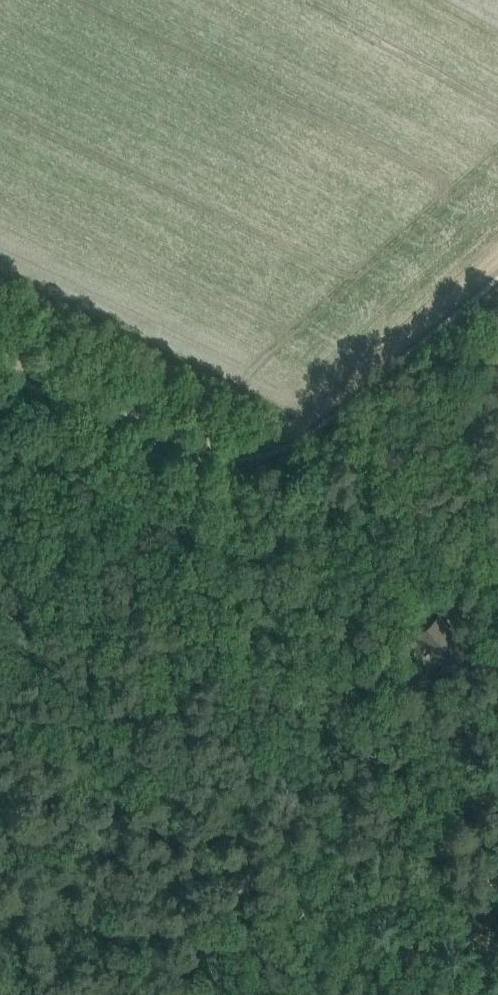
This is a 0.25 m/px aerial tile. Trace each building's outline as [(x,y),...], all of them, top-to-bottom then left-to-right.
[(471,649),(439,613),(417,633),(419,635),(410,642),(420,652),(428,646),(448,669),(471,649)]
